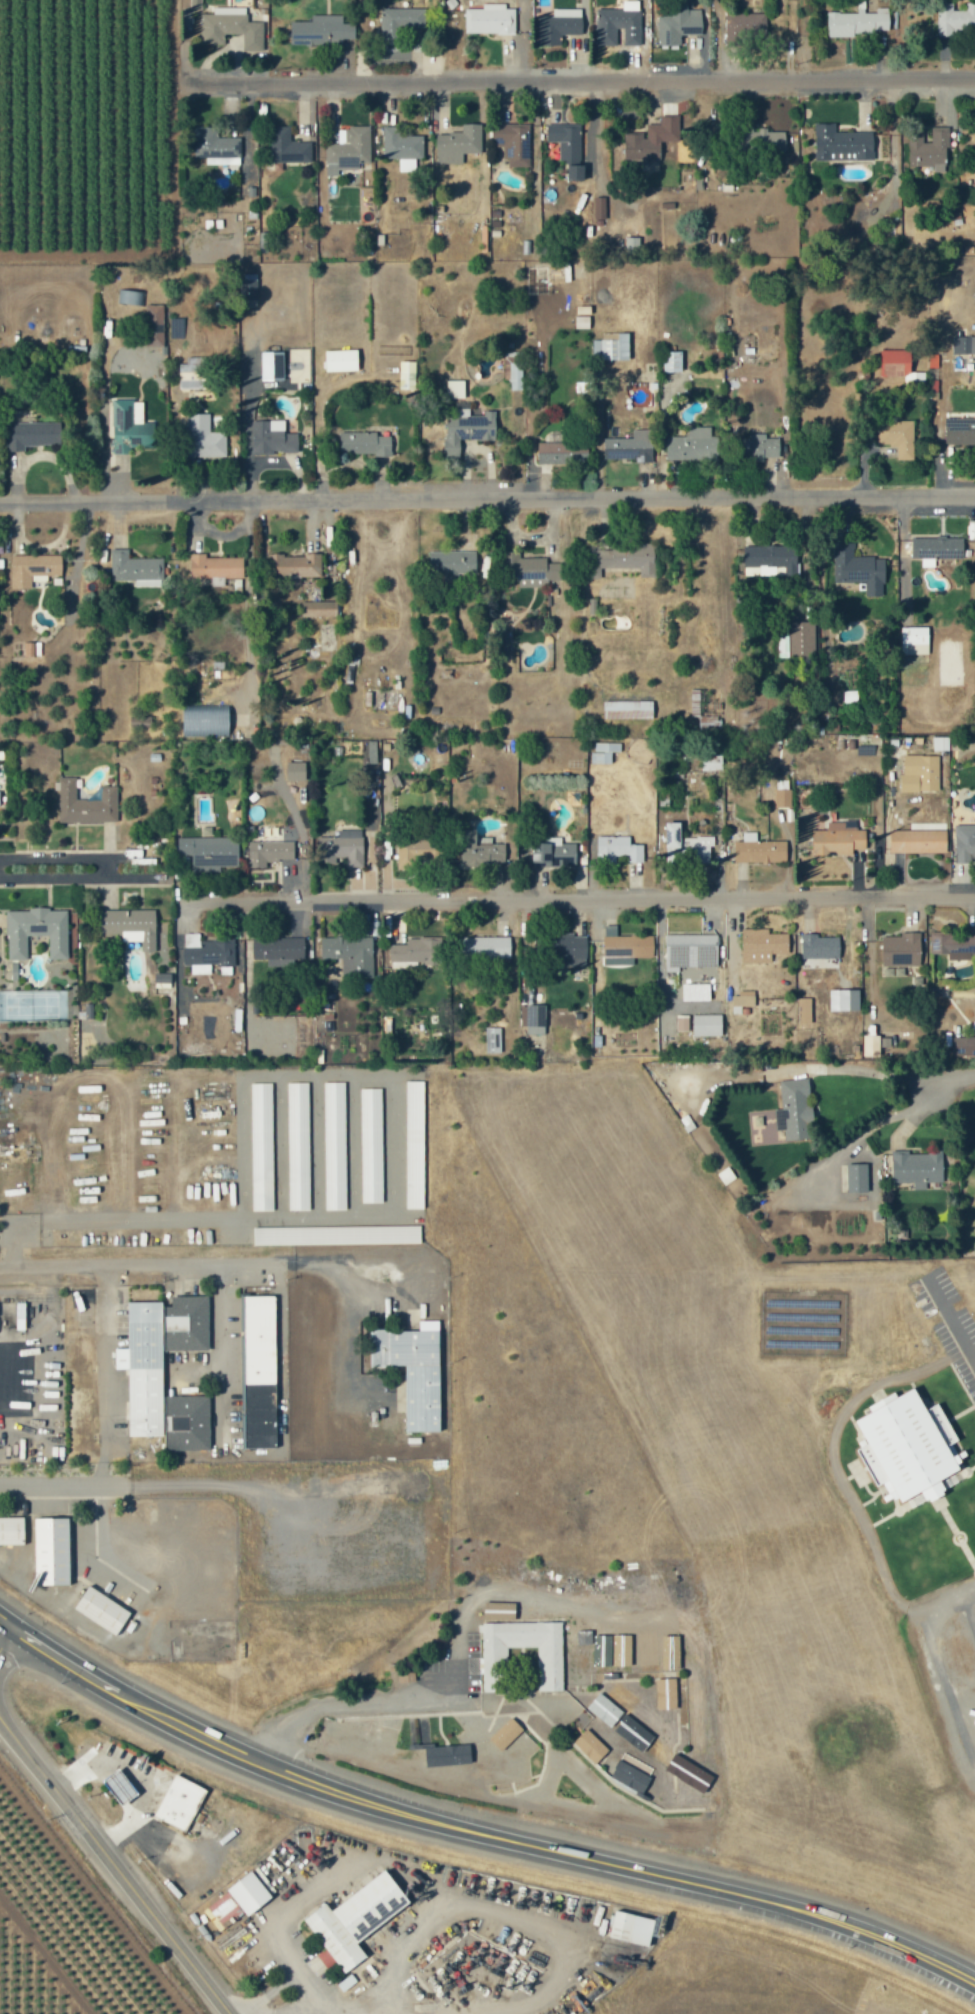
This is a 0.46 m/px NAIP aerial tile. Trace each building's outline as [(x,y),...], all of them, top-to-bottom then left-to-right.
[(617,46),(617,29),(625,29),(625,37),(640,37),(640,0),(623,0),(623,9),(600,8),(599,45),(617,46)] [(244,9),(244,2),(210,1),(210,9),(244,9)] [(828,35),(890,33),(889,7),(877,8),(877,12),(865,12),(865,2),(857,2),(857,12),(827,13),(828,35)] [(938,32),(974,33),(974,2),(967,2),(966,10),(953,10),(953,2),(938,2),(938,32)] [(515,34),(515,8),(505,8),(505,4),(482,3),(482,8),(465,8),(465,33),(515,34)] [(197,39),(198,8),(210,9),(244,9),(244,16),(259,16),(259,45),(240,45),(240,28),(221,28),(221,39),(197,39)] [(401,44),(401,27),(425,27),(425,8),(381,8),(380,44),(401,44)] [(560,45),(560,34),(582,34),(582,8),(553,9),(553,16),(539,16),(540,45),(560,45)] [(702,34),(702,17),(688,17),(688,8),(674,8),(674,15),(658,16),(658,46),(680,45),(680,34),(702,34)] [(766,13),(726,14),(726,45),(742,45),(742,35),(766,35),(766,13)] [(290,44),(344,44),(344,39),(356,39),(355,23),(343,23),(342,15),(311,15),(311,21),(290,21),(290,44)] [(620,154),(657,154),(657,136),(675,136),(676,111),(656,111),(656,119),(643,119),(643,133),(639,133),(640,126),(620,126),(620,154)] [(488,122),(492,122),(492,118),(523,118),(523,122),(526,122),(526,162),(505,162),(505,154),(500,154),(500,141),(488,141),(488,122)] [(811,118),(811,155),(870,155),(870,126),(832,127),(832,118),(811,118)] [(459,160),(433,160),(433,129),(446,129),(446,127),(458,127),(458,119),(477,119),(477,148),(459,148),(459,160)] [(543,119),(578,119),(577,156),(556,156),(556,137),(543,137),(543,119)] [(355,158),(355,164),(333,164),(334,158),(322,158),(322,138),(334,138),(345,138),(345,136),(342,136),(342,125),(342,123),(346,123),(346,120),(367,121),(367,158),(355,158)] [(267,121),(267,158),(308,157),(308,136),(286,136),(286,121),(267,121)] [(379,153),(395,153),(412,154),(420,154),(420,130),(395,130),(396,121),(379,121),(379,153)] [(781,127),(781,149),(734,148),(734,121),(750,121),(750,127),(781,127)] [(191,152),(202,152),(236,152),(238,152),(238,133),(213,133),(213,122),(191,122),(191,152)] [(905,128),(904,161),(943,161),(943,142),(946,142),(946,122),(928,122),(928,138),(920,138),(920,128),(905,128)] [(334,138),(335,124),(342,125),(342,136),(345,136),(345,138),(334,138)] [(395,153),(412,154),(412,167),(395,167),(395,153)] [(258,298),(257,273),(240,274),(241,299),(258,298)] [(164,346),(164,304),(146,304),(146,346),(164,346)] [(629,359),(629,332),(602,333),(602,339),(592,339),(592,360),(629,359)] [(953,336),(953,354),(974,354),(974,336),(953,336)] [(325,371),(358,370),(358,349),(324,350),(325,371)] [(911,350),(880,349),(880,376),(905,376),(905,381),(923,381),(924,372),(911,372),(911,350)] [(261,380),(284,380),(284,352),(262,351),(261,380)] [(682,351),(664,352),(664,372),(682,372),(682,351)] [(522,352),(505,352),(504,378),(510,378),(510,390),(522,390),(522,352)] [(179,364),(179,389),(207,388),(206,357),(186,357),(187,363),(179,364)] [(399,389),(415,389),(416,361),(400,361),(399,389)] [(465,398),(465,380),(447,380),(447,398),(465,398)] [(112,454),(131,454),(131,447),(153,447),(154,422),(134,422),(134,399),(113,399),(112,454)] [(226,457),(226,432),(210,432),(210,414),(183,413),(182,456),(226,457)] [(284,420),(251,420),(251,453),(298,453),(298,433),(285,433),(284,420)] [(913,460),(913,420),(892,420),(877,420),(877,445),(897,445),(897,460),(913,460)] [(974,445),(974,421),(945,422),(945,445),(974,445)] [(7,422),(7,445),(60,446),(60,423),(7,422)] [(710,426),(689,427),(690,436),(666,436),(667,460),(717,459),(717,436),(710,436),(710,426)] [(652,459),(651,429),(632,429),(633,438),(604,438),(604,460),(652,459)] [(340,454),(391,453),(391,436),(377,436),(377,431),(339,432),(340,454)] [(569,432),(548,432),(547,443),(538,442),(538,463),(586,464),(587,451),(578,451),(578,444),(569,444),(569,432)] [(779,457),(779,438),(766,438),(766,433),(746,434),(747,461),(764,460),(764,458),(779,457)] [(922,566),(943,567),(943,559),(963,559),(964,538),(912,537),(912,560),(922,560),(922,566)] [(884,557),(852,558),(852,543),(835,543),(835,582),(866,582),(866,596),(885,596),(884,557)] [(656,577),(657,545),(589,545),(588,578),(602,578),(602,568),(640,568),(640,577),(656,577)] [(784,574),(796,574),(797,546),(744,545),(743,566),(784,567),(784,574)] [(478,573),(477,551),(429,552),(429,573),(444,572),(444,582),(458,581),(458,574),(478,573)] [(561,580),(561,562),(547,563),(547,557),(520,558),(520,552),(500,553),(501,581),(519,580),(519,587),(544,586),(544,581),(561,580)] [(243,558),(205,557),(206,554),(190,553),(189,577),(243,578),(243,558)] [(321,555),(283,555),(283,553),(268,553),(268,577),(322,576),(321,555)] [(11,556),(11,589),(31,588),(31,581),(47,581),(47,576),(62,575),(61,555),(11,556)] [(304,616),(338,617),(338,602),(304,601),(304,616)] [(815,622),(790,621),(790,636),(778,636),(778,654),(789,654),(789,658),(814,658),(815,622)] [(928,627),(901,627),(901,655),(929,654),(928,627)] [(690,716),(699,716),(699,729),(720,729),(721,701),(709,701),(709,690),(690,690),(690,716)] [(653,701),(603,701),(603,719),(653,719),(653,701)] [(183,736),(229,736),(229,705),(182,706),(183,736)] [(611,764),(611,752),(620,752),(621,743),(592,742),(592,764),(611,764)] [(938,792),(939,756),(902,755),(901,791),(938,792)] [(287,780),(306,781),(306,763),(287,762),(287,780)] [(59,822),(117,822),(117,786),(99,786),(99,799),(76,799),(76,777),(59,777),(59,822)] [(775,807),(791,807),(791,790),(775,790),(775,807)] [(282,837),(282,804),(262,804),(262,837),(282,837)] [(812,856),(854,855),(854,849),(866,849),(866,830),(857,830),(857,821),(827,822),(827,830),(812,830),(812,856)] [(666,865),(710,866),(710,846),(714,846),(714,837),(681,837),(681,823),(666,822),(666,865)] [(956,863),(972,862),(972,855),(974,855),(974,824),(955,825),(956,863)] [(505,865),(505,843),(491,844),(491,837),(476,838),(476,829),(460,830),(461,866),(505,865)] [(317,837),(318,862),(335,862),(335,857),(347,857),(347,867),(363,867),(363,830),(338,830),(338,837),(317,837)] [(947,831),(890,830),(890,852),(947,852),(947,831)] [(787,841),(757,841),(757,832),(743,832),(743,841),(736,841),(735,862),(786,863),(787,841)] [(177,838),(178,855),(191,855),(191,872),(219,872),(219,867),(239,866),(238,836),(177,838)] [(630,836),(597,836),(597,863),(618,863),(618,857),(629,857),(629,862),(643,862),(643,844),(630,844),(630,836)] [(562,837),(545,838),(545,843),(531,843),(532,867),(577,866),(576,843),(562,843),(562,837)] [(398,840),(397,869),(417,870),(417,864),(436,864),(436,839),(405,838),(405,841),(398,840)] [(248,842),(248,868),(267,867),(267,861),(294,861),(294,840),(248,842)] [(49,936),(49,959),(68,959),(67,909),(7,910),(7,960),(27,959),(27,936),(49,936)] [(155,909),(100,910),(101,934),(122,933),(122,942),(142,941),(142,952),(156,952),(155,909)] [(741,929),(742,963),(772,962),(772,954),(788,954),(788,933),(769,933),(769,929),(741,929)] [(950,934),(950,931),(931,931),(931,954),(948,954),(948,960),(971,960),(971,952),(974,952),(974,934),(950,934)] [(882,966),(920,967),(921,932),(900,932),(900,937),(883,937),(882,966)] [(234,941),(200,941),(200,933),(184,933),(184,965),(191,965),(191,974),(210,974),(210,964),(220,964),(220,975),(234,975),(234,941)] [(587,934),(554,934),(553,965),(586,966),(587,934)] [(718,962),(717,934),(665,935),(665,946),(675,946),(675,951),(665,952),(665,972),(679,971),(678,962),(718,962)] [(802,960),(823,960),(823,967),(840,967),(839,935),(801,936),(802,960)] [(654,936),(604,936),(604,957),(654,956),(654,936)] [(321,937),(320,958),(343,959),(343,978),(373,978),(373,937),(321,937)] [(510,938),(459,937),(459,958),(510,959),(510,938)] [(305,960),(305,938),(253,938),(253,960),(267,960),(267,967),(293,967),(293,960),(305,960)] [(441,938),(407,938),(407,944),(389,944),(389,963),(441,963),(441,938)] [(604,966),(634,965),(634,957),(604,958),(604,966)] [(171,973),(155,973),(155,983),(171,983),(171,973)] [(731,993),(731,1006),(755,1006),(754,992),(731,993)] [(811,998),(797,998),(798,1024),(812,1024),(811,998)] [(93,1004),(83,1004),(84,1019),(93,1018),(93,1004)] [(546,1005),(520,1005),(520,1026),(527,1026),(527,1034),(546,1034),(546,1005)] [(693,1015),(693,1037),(722,1036),(722,1015),(693,1015)] [(688,1016),(676,1016),(677,1032),(689,1032),(688,1016)] [(500,1028),(485,1028),(486,1053),(501,1053),(500,1028)] [(952,1037),(953,1055),(974,1054),(974,1037),(952,1037)] [(951,1054),(951,1042),(940,1042),(940,1054),(951,1054)] [(780,1080),(781,1109),(775,1109),(776,1131),(784,1130),(785,1141),(809,1140),(808,1124),(813,1123),(813,1106),(810,1106),(808,1079),(780,1080)] [(424,1209),(425,1081),(406,1081),(405,1209),(424,1209)] [(345,1082),(324,1083),(325,1210),(346,1210),(345,1082)] [(272,1083),(250,1084),(253,1211),(274,1211),(272,1083)] [(309,1083),(287,1083),(289,1211),(310,1211),(309,1083)] [(381,1088),(360,1089),(362,1203),(383,1203),(381,1088)] [(892,1154),(893,1182),(914,1182),(914,1190),(926,1189),(926,1182),(944,1182),(943,1152),(892,1154)] [(848,1192),(868,1192),(868,1164),(847,1164),(848,1192)] [(421,1226),(254,1227),(254,1245),(421,1244),(421,1226)] [(209,1351),(209,1296),(171,1297),(171,1307),(163,1307),(163,1302),(128,1302),(128,1349),(115,1349),(115,1370),(128,1370),(129,1437),(165,1437),(165,1451),(210,1451),(210,1396),(163,1397),(163,1351),(209,1351)] [(275,1296),(242,1297),(244,1447),(277,1447),(275,1296)] [(440,1432),(439,1321),(419,1321),(419,1330),(370,1331),(370,1368),(405,1367),(406,1432),(440,1432)] [(856,1421),(868,1445),(858,1450),(877,1487),(882,1485),(890,1501),(896,1498),(899,1505),(910,1500),(914,1508),(915,1507),(912,1501),(918,1498),(921,1505),(946,1492),(940,1481),(961,1471),(954,1456),(957,1455),(952,1444),(958,1442),(939,1404),(926,1411),(916,1390),(856,1421)] [(869,1407),(871,1412),(897,1399),(895,1394),(869,1407)] [(0,1518),(0,1546),(24,1546),(24,1518),(0,1518)] [(70,1586),(69,1519),(35,1519),(36,1586),(70,1586)] [(116,1635),(131,1611),(89,1584),(73,1608),(116,1635)] [(562,1621),(478,1622),(479,1632),(482,1632),(483,1691),(507,1690),(506,1647),(538,1646),(538,1690),(563,1690),(562,1621)] [(592,1630),(577,1630),(577,1644),(592,1644),(592,1630)] [(399,1671),(399,1681),(415,1681),(414,1670),(399,1671)] [(573,1742),(596,1763),(608,1749),(586,1728),(573,1742)] [(409,1734),(410,1747),(430,1746),(429,1733),(409,1734)] [(425,1746),(426,1765),(471,1763),(470,1744),(425,1746)] [(620,1759),(646,1774),(649,1768),(624,1753),(620,1759)] [(610,1777),(643,1793),(651,1776),(618,1760),(610,1777)] [(119,1804),(136,1794),(121,1769),(104,1779),(119,1804)] [(153,1815),(185,1831),(206,1789),(175,1773),(153,1815)] [(410,1903),(387,1870),(331,1908),(327,1902),(304,1918),(325,1949),(318,1954),(327,1967),(336,1961),(344,1972),(367,1956),(356,1940),(410,1903)] [(272,1897),(251,1871),(202,1910),(219,1932),(245,1912),(247,1916),(272,1897)] [(649,1946),(655,1919),(615,1910),(609,1937),(649,1946)]
